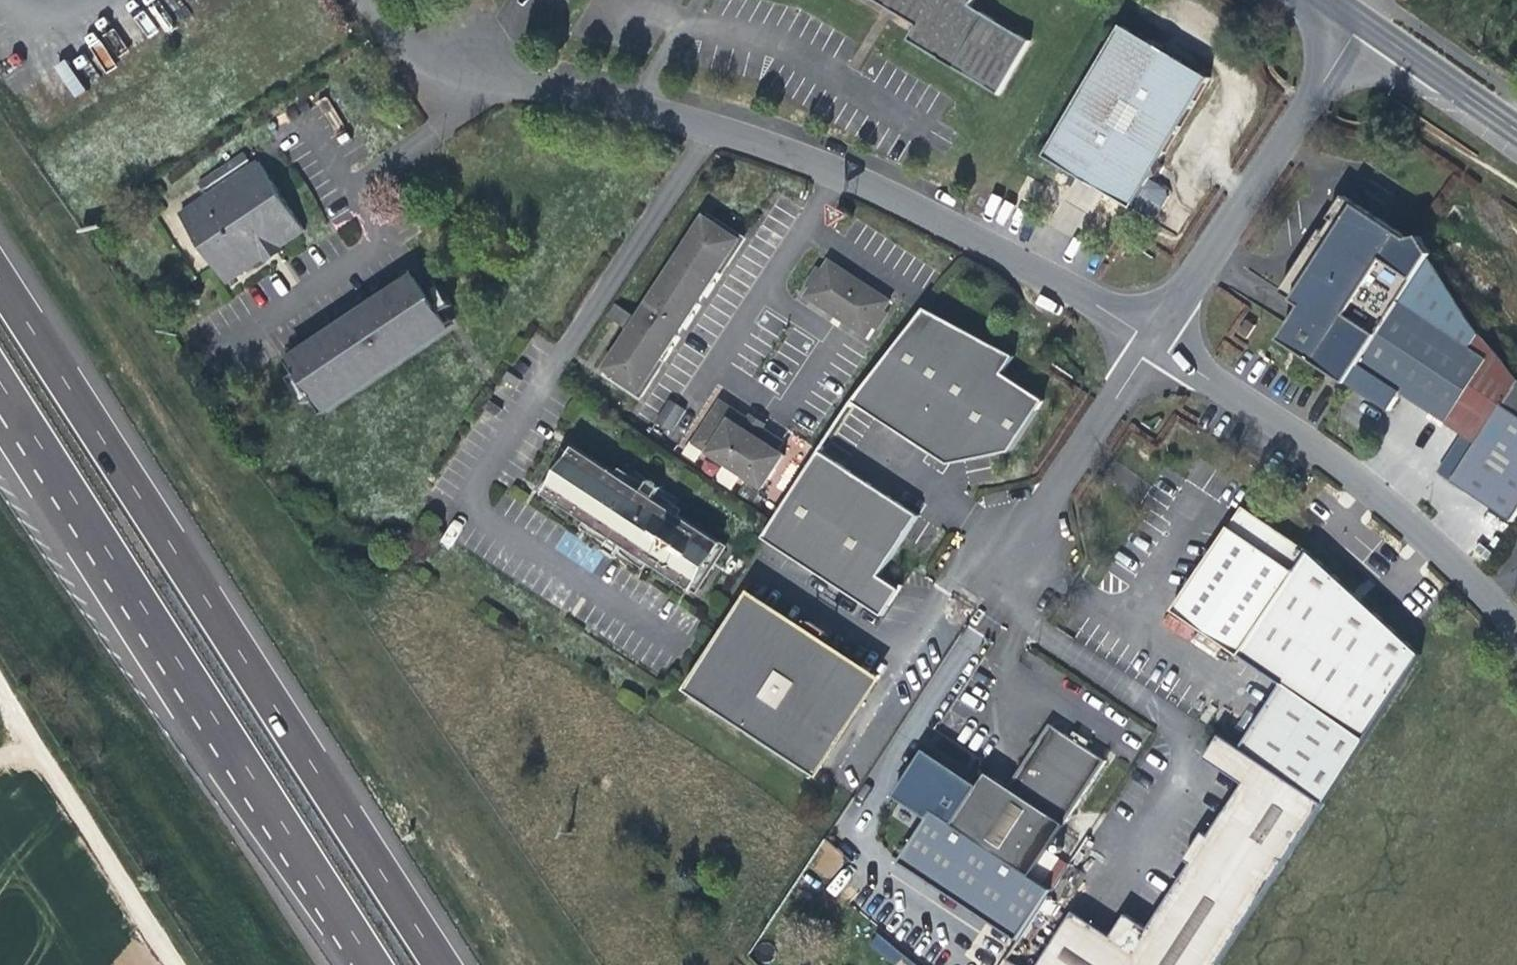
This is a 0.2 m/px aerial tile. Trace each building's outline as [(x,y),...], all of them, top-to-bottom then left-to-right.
[(916,27),(908,41),(999,95),(1031,41),(972,6),(975,0),(871,0),(916,27)] [(1133,209),(1153,222),(1168,196),(1167,190),(1150,180),(1151,179),(1157,177),(1162,168),(1161,161),(1211,79),(1123,25),(1044,156),(1133,209)] [(74,96),(84,89),(64,59),(54,66),(74,96)] [(250,160),(245,153),(199,183),(204,190),(250,160)] [(281,248),(306,231),(260,161),(181,214),(227,284),(265,259),(267,262),(283,251),(281,248)] [(1433,254),(1422,238),(1422,236),(1411,239),(1345,196),(1330,219),(1334,221),(1326,232),(1323,230),(1282,293),(1304,307),(1281,341),(1347,384),(1348,383),(1430,258),(1433,254)] [(1176,237),(1189,215),(1175,207),(1170,209),(1160,226),(1176,237)] [(641,392),(741,240),(705,216),(638,318),(617,304),(609,317),(630,331),(605,369),(641,392)] [(1447,423),(1490,360),(1471,347),(1480,335),(1471,323),(1430,258),(1348,383),(1384,408),(1389,399),(1396,404),(1402,393),(1447,423)] [(812,288),(807,296),(867,336),(873,327),(884,309),(890,301),(830,261),(824,270),(812,288)] [(812,288),(824,270),(818,266),(806,284),(812,288)] [(403,286),(401,282),(285,359),(295,374),(289,378),(306,403),(312,400),(322,415),(458,324),(448,309),(454,305),(438,279),(431,284),(421,268),(416,272),(450,323),(323,407),(292,361),(403,286)] [(323,407),(450,323),(416,272),(401,282),(403,286),(292,361),(323,407)] [(1005,351),(925,309),(853,401),(949,464),(1011,451),(1044,401),(1003,374),(1014,356),(1005,351)] [(884,309),(873,327),(879,331),(891,314),(884,309)] [(1239,333),(1248,338),(1256,326),(1247,320),(1239,333)] [(517,387),(522,379),(509,371),(504,378),(517,387)] [(1505,405),(1516,413),(1516,386),(1505,405)] [(788,434),(767,420),(770,415),(756,406),(753,411),(725,393),(698,434),(768,480),(789,447),(783,442),(788,434)] [(667,399),(655,424),(673,433),(686,409),(667,399)] [(1384,408),(1390,412),(1396,404),(1389,399),(1384,408)] [(502,409),(490,401),(485,408),(497,416),(502,409)] [(1514,522),(1516,518),(1516,413),(1505,405),(1480,443),(1465,434),(1439,473),(1514,522)] [(541,491),(588,522),(590,518),(548,490),(573,451),(616,479),(619,474),(571,443),(541,491)] [(573,451),(548,490),(590,518),(654,559),(696,587),(721,548),(679,520),(616,479),(573,451)] [(771,526),(763,538),(883,617),(900,589),(880,576),(919,516),(820,451),(771,526)] [(619,474),(616,479),(679,520),(682,516),(685,510),(660,493),(664,487),(652,479),(648,485),(622,469),(619,474)] [(758,494),(764,485),(750,475),(744,485),(758,494)] [(1324,803),(1421,655),(1310,553),(1244,507),(1173,611),(1282,686),(1241,748),(1251,755),(1324,803)] [(728,547),(682,516),(679,520),(721,548),(696,587),(654,559),(651,563),(697,594),(728,547)] [(651,563),(654,559),(590,518),(588,522),(584,528),(610,545),(606,550),(618,557),(621,552),(647,569),(651,563)] [(780,621),(751,602),(695,686),(686,690),(820,778),(820,768),(876,684),(846,664),(845,666),(822,650),(833,632),(814,620),(802,638),(779,623),(780,621)] [(982,783),(954,825),(1031,876),(1107,761),(1086,748),(1088,744),(1087,739),(1079,734),(1074,735),(1071,738),(1051,725),(1009,787),(989,773),(982,783)] [(1241,748),(1222,736),(1206,759),(1244,784),(1250,775),(1241,769),(1251,755),(1241,748)] [(1324,803),(1251,755),(1241,769),(1250,775),(1244,784),(1210,836),(1204,832),(1186,860),(1192,864),(1149,929),(1127,914),(1112,936),(1075,911),(1040,964),(1218,964),(1324,803)] [(895,962),(901,951),(875,937),(869,948),(895,962)]
